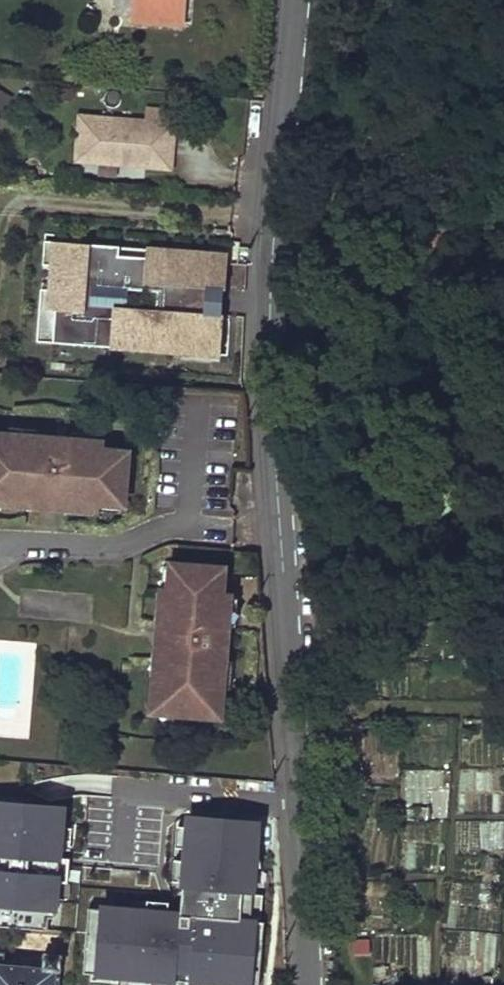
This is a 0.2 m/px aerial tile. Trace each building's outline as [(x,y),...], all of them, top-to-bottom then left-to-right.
[(179,0),(135,0),(134,20),(177,23),(179,0)] [(177,23),(185,24),(187,0),(179,0),(177,23)] [(144,121),(169,124),(170,116),(165,111),(145,109),(144,121)] [(75,162),(171,170),(175,124),(169,124),(144,121),(79,116),(75,162)] [(167,256),(157,255),(158,236),(97,232),(94,272),(166,277),(167,256)] [(158,236),(157,255),(167,256),(169,237),(158,236)] [(187,292),(175,290),(174,302),(186,303),(187,292)] [(0,434),(0,443),(7,443),(8,435),(0,434)] [(99,450),(99,441),(8,435),(7,443),(0,443),(0,503),(12,504),(12,501),(47,503),(48,490),(62,491),(62,504),(94,507),(95,503),(123,505),(127,452),(99,450)] [(62,491),(48,490),(47,503),(62,504),(62,491)] [(231,598),(223,597),(225,569),(172,564),(170,593),(166,593),(163,626),(177,627),(176,641),(162,640),(159,676),(156,675),(153,705),(182,708),(181,715),(212,717),(215,688),(224,689),(231,598)] [(163,626),(162,640),(176,641),(177,627),(163,626)] [(215,688),(212,717),(221,718),(224,689),(215,688)] [(182,708),(153,705),(153,712),(181,715),(182,708)] [(55,903),(60,904),(61,880),(68,880),(70,855),(63,855),(67,800),(0,795),(0,922),(48,926),(49,913),(55,913),(55,903)] [(91,902),(86,969),(179,977),(180,965),(191,966),(190,978),(253,982),(259,907),(262,908),(263,892),(254,891),(254,887),(258,887),(264,813),(188,807),(183,881),(186,881),(184,905),(169,904),(169,898),(149,896),(149,901),(101,897),(101,903),(91,902)] [(403,977),(429,979),(431,936),(406,934),(403,977)] [(0,947),(0,984),(61,984),(64,949),(45,947),(44,959),(5,956),(6,948),(0,947)]
